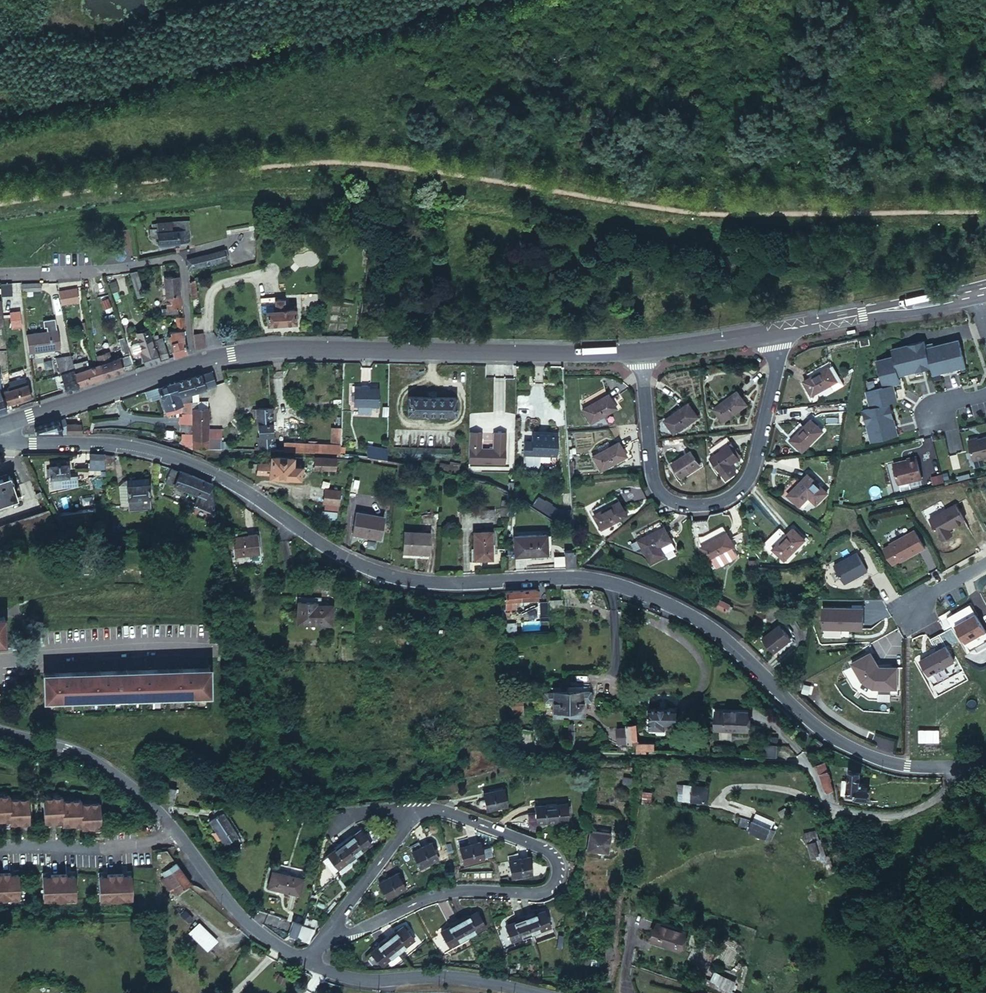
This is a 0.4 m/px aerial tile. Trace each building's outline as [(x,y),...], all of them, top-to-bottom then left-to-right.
[(171,222),(160,223),(154,223),(155,230),(153,230),(153,238),(160,237),(160,244),(180,243),(179,235),(187,235),(190,235),(189,221),(171,222)] [(222,238),(226,237),(244,234),(248,234),(248,229),(244,230),(225,232),(221,233),(222,238)] [(213,253),(209,254),(188,258),(189,268),(215,263),(215,262),(213,253)] [(138,269),(130,271),(139,296),(147,294),(138,269)] [(181,306),(180,276),(174,276),(166,277),(168,304),(163,304),(163,313),(175,312),(176,307),(181,306)] [(196,279),(189,280),(190,284),(191,298),(198,297),(196,279)] [(13,292),(12,281),(3,281),(4,293),(13,292)] [(22,281),(12,281),(13,292),(13,294),(23,293),(22,281)] [(76,288),(58,292),(61,304),(78,300),(76,288)] [(267,309),(268,323),(299,323),(299,308),(286,309),(286,306),(286,298),(277,298),(277,295),(262,295),(263,310),(267,309)] [(177,317),(177,318),(178,330),(185,329),(184,317),(177,317)] [(59,329),(28,333),(30,351),(61,347),(59,329)] [(206,346),(204,333),(195,334),(196,349),(206,346)] [(187,351),(184,338),(171,341),(175,355),(187,351)] [(958,339),(942,344),(949,370),(965,366),(958,339)] [(160,360),(155,346),(153,340),(139,345),(146,365),(160,360)] [(924,341),(907,345),(914,371),(930,367),(926,348),(924,341)] [(165,343),(155,346),(160,360),(169,357),(165,343)] [(942,344),(926,348),(930,367),(932,374),(949,370),(942,344)] [(892,349),(894,356),(898,375),(914,371),(907,345),(892,349)] [(894,356),(877,360),(883,387),(892,385),(900,383),(898,375),(894,356)] [(119,358),(107,362),(99,364),(104,377),(123,371),(119,358)] [(79,385),(76,372),(74,365),(74,361),(71,362),(72,364),(61,368),(67,392),(79,388),(79,385)] [(97,365),(76,372),(79,385),(100,378),(97,365)] [(829,368),(804,383),(813,397),(838,382),(829,368)] [(217,383),(212,370),(205,372),(203,373),(208,386),(217,383)] [(208,386),(203,373),(177,381),(181,393),(182,394),(192,391),(208,386)] [(181,393),(177,381),(171,384),(159,388),(163,399),(181,393)] [(5,391),(9,405),(32,398),(28,384),(21,386),(14,388),(11,389),(6,391),(5,391)] [(897,401),(892,385),(883,387),(866,391),(870,408),(889,403),(897,401)] [(379,387),(355,387),(354,405),(378,406),(379,387)] [(192,391),(182,394),(184,402),(192,400),(192,391)] [(739,392),(714,409),(724,422),(747,405),(739,392)] [(173,408),(184,405),(185,404),(184,402),(182,394),(181,393),(163,399),(167,410),(173,408)] [(609,394),(584,409),(592,422),(617,408),(609,394)] [(410,396),(409,414),(457,414),(457,397),(410,396)] [(185,404),(184,405),(183,411),(183,412),(191,413),(192,400),(184,402),(185,404)] [(867,426),(893,420),(889,403),(870,408),(863,410),(867,426)] [(690,404),(666,420),(675,433),(699,417),(690,404)] [(193,407),(191,444),(207,444),(208,407),(193,407)] [(261,408),(262,451),(275,450),(271,407),(261,408)] [(191,413),(183,412),(182,419),(182,424),(190,424),(191,413)] [(62,434),(59,419),(35,426),(36,433),(62,434)] [(69,420),(67,434),(83,434),(82,429),(81,419),(69,420)] [(824,431),(812,419),(792,440),(804,452),(824,431)] [(871,443),(898,436),(893,420),(867,426),(871,443)] [(190,432),(190,424),(182,424),(182,431),(190,432)] [(341,428),(333,428),(332,445),(337,446),(337,448),(340,448),(341,428)] [(525,441),(525,454),(558,455),(559,435),(533,434),(533,441),(525,441)] [(968,439),(974,460),(985,457),(985,437),(978,439),(977,437),(968,439)] [(287,443),(286,451),(294,451),(329,452),(337,453),(337,448),(337,446),(332,445),(326,444),(287,443)] [(619,443),(593,456),(601,470),(627,456),(619,443)] [(730,445),(711,457),(720,470),(739,458),(730,445)] [(368,450),(367,458),(383,461),(384,454),(368,450)] [(691,451),(672,463),(681,477),(700,465),(691,451)] [(105,465),(105,456),(95,454),(91,454),(91,463),(92,463),(105,465)] [(114,457),(105,456),(105,465),(106,470),(106,476),(116,474),(114,457)] [(339,470),(340,458),(315,456),(314,468),(327,469),(339,470)] [(908,460),(893,463),(898,485),(921,479),(916,456),(907,458),(908,460)] [(294,459),(272,457),(270,477),(300,479),(301,466),(293,466),(294,459)] [(49,466),(50,479),(68,478),(68,466),(49,466)] [(174,486),(179,472),(177,471),(174,470),(171,469),(167,483),(174,486)] [(186,491),(192,477),(188,475),(179,472),(174,486),(186,491)] [(799,506),(808,497),(820,485),(808,474),(787,494),(799,506)] [(0,480),(0,506),(18,500),(10,477),(0,480)] [(214,501),(213,486),(199,480),(192,477),(186,491),(198,495),(214,501)] [(69,490),(68,478),(50,479),(51,490),(69,490)] [(126,485),(150,484),(149,479),(126,481),(119,486),(121,507),(128,507),(128,501),(126,485)] [(150,484),(126,485),(128,501),(128,507),(129,513),(152,511),(151,499),(150,484)] [(826,491),(820,485),(808,497),(816,504),(826,491)] [(345,492),(325,488),(323,503),(343,506),(345,492)] [(214,501),(198,495),(197,499),(194,506),(215,514),(214,501)] [(191,497),(188,503),(194,506),(197,499),(191,497)] [(621,500),(595,514),(602,528),(628,515),(621,500)] [(964,520),(955,504),(929,518),(940,538),(950,533),(949,529),(964,520)] [(63,528),(53,510),(0,528),(0,548),(63,528)] [(384,517),(359,512),(354,534),(380,539),(384,517)] [(665,526),(639,539),(646,553),(672,540),(665,526)] [(794,528),(773,548),(785,560),(805,539),(794,528)] [(914,530),(889,544),(890,545),(883,549),(892,565),(899,561),(899,562),(924,548),(914,530)] [(402,532),(402,552),(412,552),(414,533),(402,532)] [(492,532),(475,532),(475,560),(492,560),(492,532)] [(727,532),(701,545),(709,560),(734,546),(727,532)] [(414,533),(412,552),(428,553),(428,534),(414,533)] [(547,535),(515,535),(515,555),(547,555),(547,535)] [(256,536),(231,538),(233,559),(258,557),(256,536)] [(564,552),(565,567),(567,567),(575,567),(574,552),(564,552)] [(857,552),(834,565),(844,584),(867,571),(857,552)] [(536,604),(536,590),(506,592),(506,606),(536,604)] [(727,612),(730,603),(717,599),(714,607),(727,612)] [(317,603),(298,602),(298,626),(333,627),(333,607),(317,606),(317,603)] [(562,616),(561,602),(548,603),(548,617),(562,616)] [(862,629),(863,608),(823,608),(823,629),(845,629),(845,628),(848,628),(848,629),(862,629)] [(975,615),(955,627),(965,644),(985,632),(975,615)] [(779,623),(762,636),(773,650),(790,637),(779,623)] [(936,651),(920,660),(928,676),(954,661),(939,634),(930,639),(936,651)] [(359,635),(359,645),(381,646),(381,636),(359,635)] [(871,652),(851,663),(861,680),(874,688),(897,689),(897,667),(890,667),(879,667),(871,652)] [(208,670),(43,674),(44,701),(209,697),(208,670)] [(564,701),(564,692),(542,691),(542,701),(550,701),(549,717),(565,717),(564,701)] [(588,692),(564,692),(564,701),(565,717),(579,718),(579,702),(587,702),(588,692)] [(521,695),(508,695),(509,714),(521,714),(521,695)] [(747,703),(713,702),(712,723),(746,725),(747,703)] [(649,710),(649,730),(676,731),(676,710),(649,710)] [(565,717),(549,717),(549,725),(565,725),(565,717)] [(579,726),(579,718),(565,717),(565,725),(579,726)] [(629,728),(630,745),(639,745),(639,743),(639,723),(628,724),(629,728)] [(630,751),(630,745),(629,728),(618,728),(619,737),(619,745),(619,751),(630,751)] [(619,745),(619,737),(610,734),(610,743),(619,745)] [(770,740),(763,740),(763,753),(776,753),(776,740),(770,740)] [(816,751),(821,744),(818,742),(814,740),(809,747),(816,751)] [(824,764),(818,766),(825,792),(832,790),(824,764)] [(860,774),(847,773),(844,795),(853,797),(853,799),(865,801),(867,789),(858,788),(860,774)] [(692,783),(684,781),(682,797),(690,798),(692,783)] [(709,785),(692,783),(690,798),(707,800),(709,785)] [(504,790),(484,794),(487,808),(507,804),(504,790)] [(12,794),(3,794),(4,819),(13,819),(12,798),(12,794)] [(55,795),(46,796),(47,821),(57,820),(55,795)] [(64,795),(55,795),(57,820),(66,820),(65,799),(64,795)] [(21,797),(12,798),(13,819),(14,823),(23,822),(21,797)] [(31,797),(21,797),(23,822),(33,822),(31,797)] [(83,797),(74,798),(75,823),(85,823),(83,801),(83,797)] [(74,798),(65,799),(66,820),(66,823),(75,823),(74,798)] [(102,800),(93,801),(94,826),(104,825),(102,800)] [(93,801),(83,801),(85,823),(85,826),(94,826),(93,801)] [(558,806),(535,806),(536,824),(557,824),(558,806)] [(235,840),(220,817),(207,826),(220,849),(235,840)] [(773,827),(740,818),(737,827),(770,837),(773,827)] [(805,840),(807,839),(812,836),(809,827),(802,830),(805,840)] [(609,834),(588,831),(585,850),(606,853),(609,834)] [(357,833),(342,844),(354,858),(369,847),(357,833)] [(814,836),(812,836),(807,839),(812,853),(819,850),(814,836)] [(354,858),(342,844),(326,855),(337,870),(354,858)] [(430,847),(411,855),(417,870),(437,862),(430,847)] [(481,847),(460,852),(463,867),(484,863),(481,847)] [(354,858),(337,870),(340,874),(357,862),(354,858)] [(528,863),(508,865),(510,878),(530,877),(528,863)] [(167,880),(164,882),(175,898),(187,889),(175,874),(172,869),(164,875),(167,880)] [(7,891),(7,898),(23,897),(23,890),(22,873),(14,874),(14,871),(6,871),(6,874),(7,891)] [(103,875),(104,899),(120,898),(120,891),(119,874),(118,871),(111,872),(111,875),(103,875)] [(120,891),(120,898),(136,897),(136,890),(135,873),(127,874),(126,871),(118,871),(119,874),(120,891)] [(48,900),(64,899),(63,892),(62,875),(62,872),(54,873),(54,875),(46,876),(48,900)] [(63,892),(64,899),(80,898),(78,874),(70,874),(70,872),(62,872),(62,875),(63,892)] [(301,884),(271,877),(266,894),(296,901),(301,884)] [(393,877),(373,886),(379,899),(398,891),(393,877)] [(539,915),(521,923),(528,940),(547,932),(539,915)] [(471,916),(453,925),(459,939),(478,931),(471,916)] [(686,925),(657,917),(650,938),(680,946),(686,925)] [(298,922),(290,921),(287,933),(295,935),(298,922)] [(313,923),(302,921),(298,936),(309,938),(313,923)] [(207,952),(218,941),(199,922),(188,933),(207,952)] [(528,940),(521,923),(501,931),(508,948),(528,940)] [(459,939),(453,925),(433,934),(440,947),(459,939)] [(401,928),(384,935),(390,949),(408,943),(401,928)] [(390,949),(384,935),(365,943),(371,957),(390,949)] [(732,992),(736,980),(714,971),(709,983),(732,992)]
